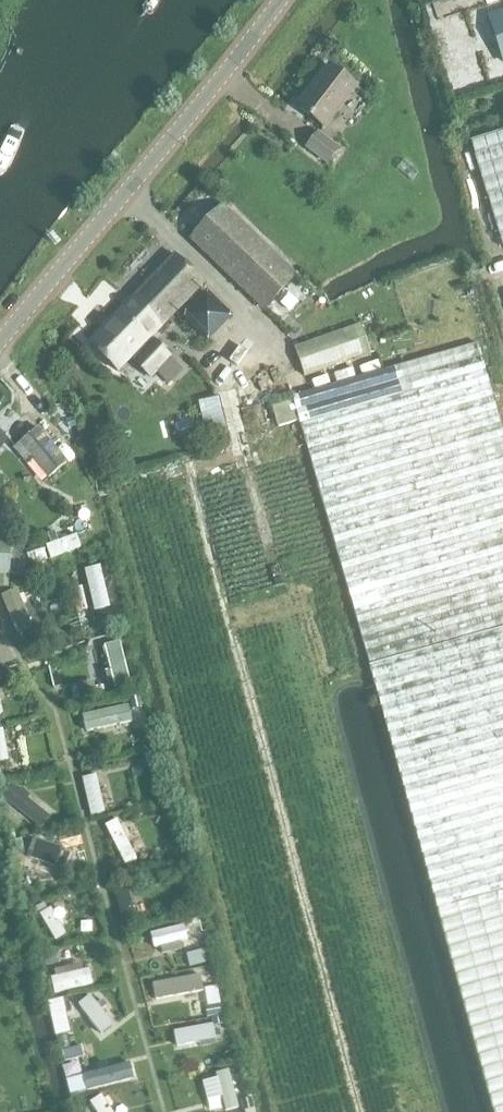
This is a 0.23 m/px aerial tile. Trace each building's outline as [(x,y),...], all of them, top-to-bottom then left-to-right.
[(325,128),(356,88),(328,66),(297,106),(325,128)] [(471,141),(502,244),(502,132),(471,141)] [(328,163),(339,150),(317,134),(307,147),(328,163)] [(260,313),(291,281),(217,210),(186,242),(260,313)] [(183,370),(151,339),(203,286),(174,255),(89,343),(120,373),(132,361),(150,379),(157,371),(170,384),(183,370)] [(234,317),(208,291),(181,318),(208,343),(234,317)] [(305,377),(371,354),(360,325),(295,347),(305,377)] [(485,372),(477,344),(394,368),(293,397),(294,400),(272,407),(278,427),(300,420),(371,667),(438,909),(493,1111),(502,1111),(502,435),(485,372)] [(209,450),(230,445),(219,397),(198,402),(209,450)] [(67,462),(38,428),(13,448),(25,462),(30,458),(47,479),(67,462)] [(9,586),(10,575),(27,576),(32,568),(31,566),(25,552),(24,552),(21,545),(11,545),(11,543),(0,542),(0,586),(9,586)] [(18,636),(33,629),(17,590),(2,597),(18,636)]
